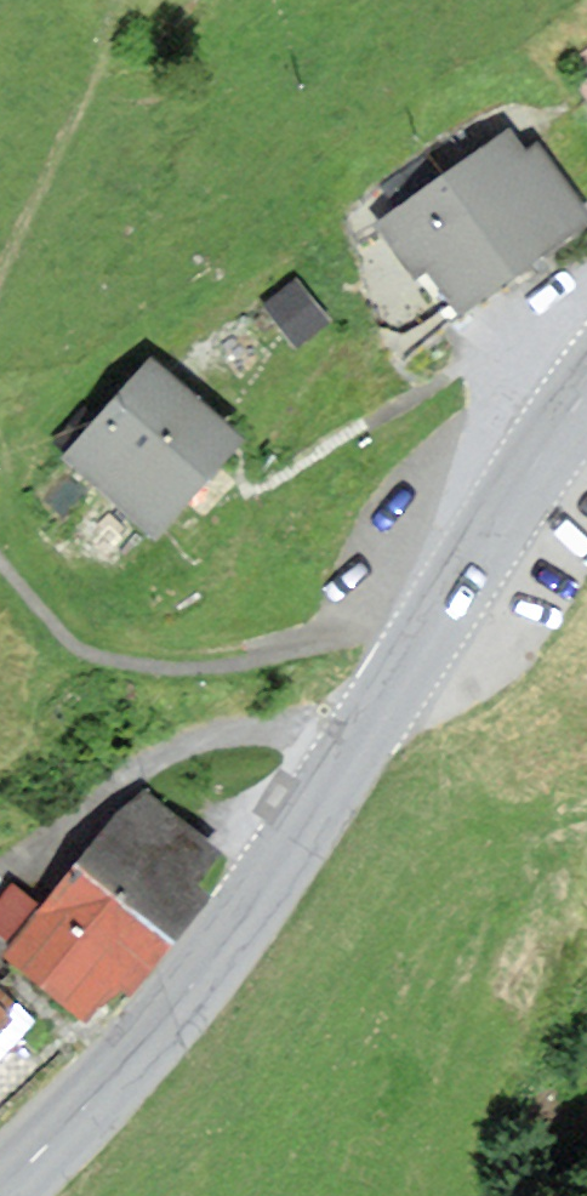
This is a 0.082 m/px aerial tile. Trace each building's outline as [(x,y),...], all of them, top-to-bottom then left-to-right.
[(524,168),(511,148),(385,229),(413,271),(432,259),(460,303),(585,223),(542,156),(524,168)] [(331,323),(295,278),(261,306),(296,350),(331,323)] [(243,445),(150,364),(63,463),(156,544),(243,445)] [(143,787),(41,907),(14,884),(0,901),(0,933),(8,939),(0,949),(0,959),(87,1032),(118,996),(132,1002),(215,903),(202,892),(229,859),(143,787)] [(39,1051),(16,1030),(27,1018),(0,993),(0,1094),(39,1051)]
